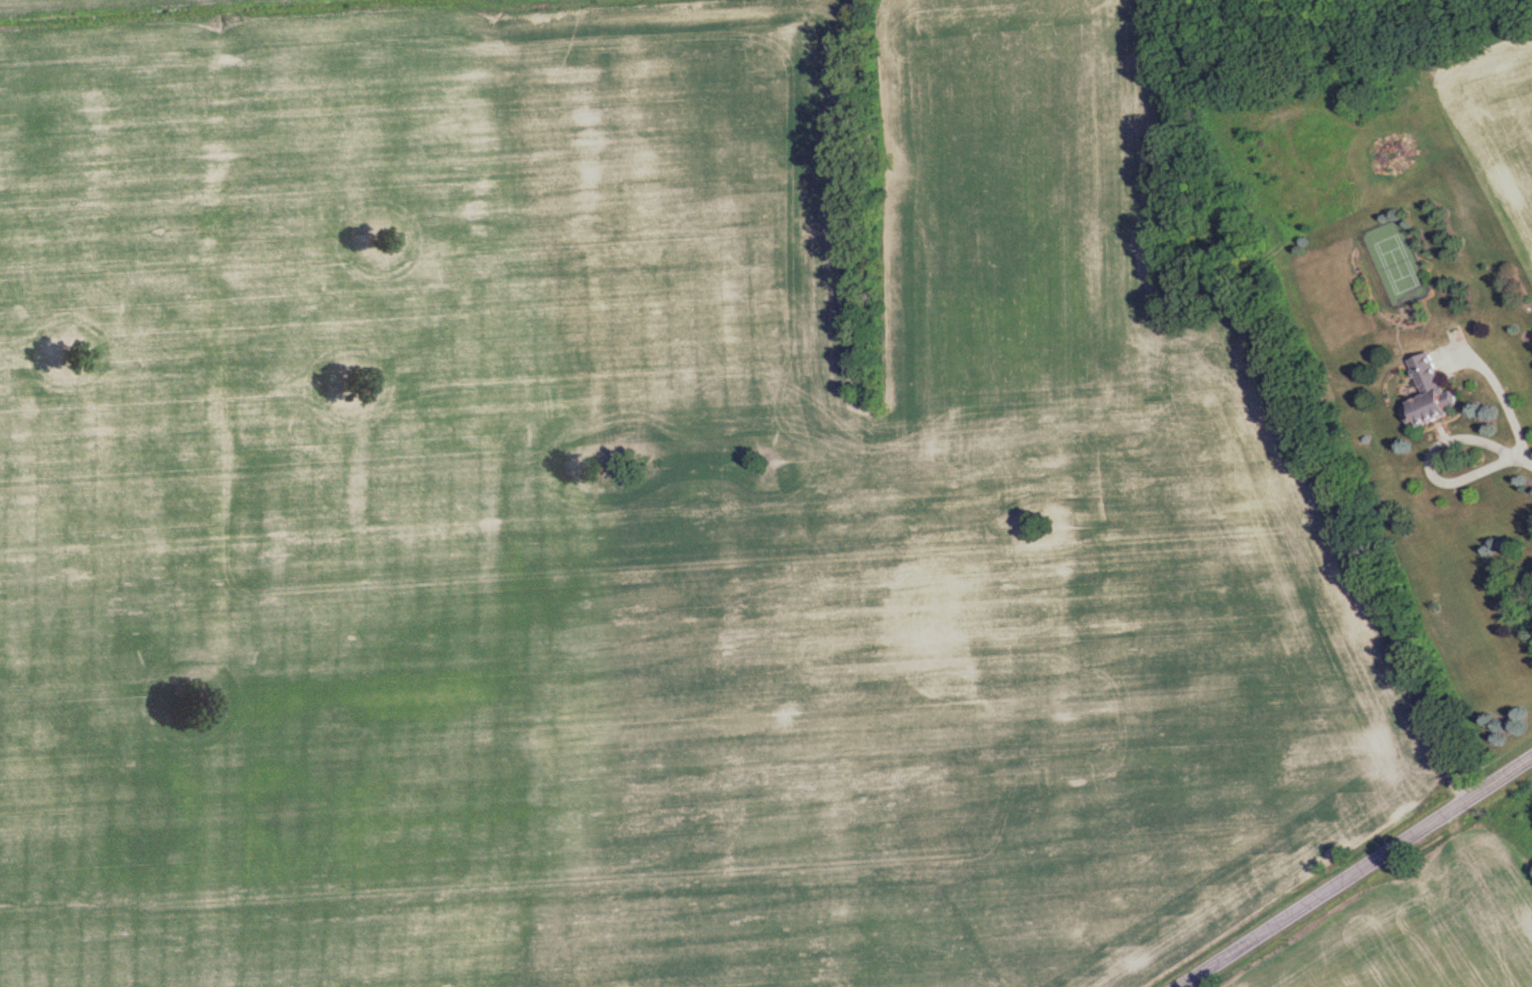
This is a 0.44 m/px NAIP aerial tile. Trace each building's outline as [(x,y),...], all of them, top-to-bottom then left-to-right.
[(1420,422),(1411,398),(1424,393),(1411,359),(1431,351),(1453,409),(1420,422)]
